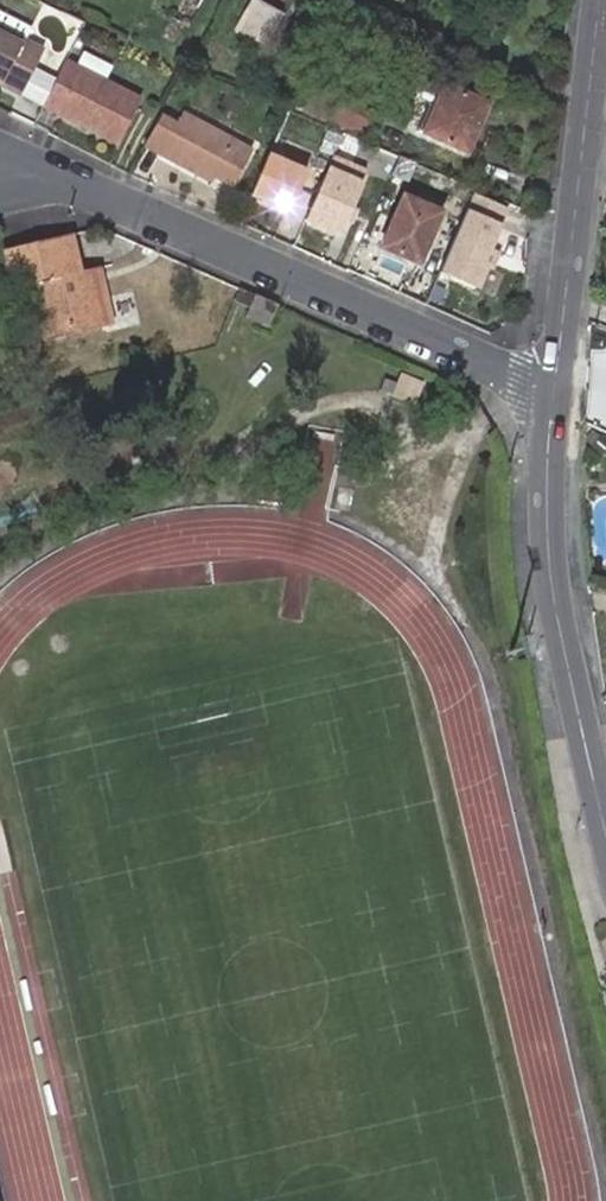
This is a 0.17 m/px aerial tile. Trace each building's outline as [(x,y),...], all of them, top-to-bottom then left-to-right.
[(265,49),(282,18),(253,1),(235,31),(265,49)] [(23,42),(30,28),(0,12),(0,30),(23,42)] [(18,97),(42,51),(23,42),(0,30),(0,87),(18,97)] [(134,106),(63,68),(42,109),(113,147),(134,106)] [(426,80),(406,125),(419,131),(439,86),(426,80)] [(384,115),(333,91),(311,81),(297,113),(318,123),(322,114),(373,138),(384,115)] [(439,86),(419,131),(466,153),(486,108),(439,86)] [(169,130),(155,121),(139,149),(189,178),(191,173),(204,181),(223,191),(242,158),(175,120),(169,130)] [(308,181),(270,163),(252,202),(289,220),(308,181)] [(201,185),(204,181),(191,173),(189,178),(201,185)] [(360,193),(328,178),(306,225),(338,240),(360,193)] [(403,198),(380,248),(414,263),(437,215),(403,198)] [(511,225),(515,212),(478,200),(473,213),(511,225)] [(500,231),(469,216),(440,277),(475,293),(485,271),(482,269),(500,231)] [(0,249),(0,281),(2,290),(12,288),(20,286),(24,303),(32,344),(96,330),(83,273),(76,274),(68,235),(0,249)] [(93,270),(83,273),(96,330),(105,328),(93,270)] [(15,305),(24,303),(20,286),(12,288),(15,305)] [(261,336),(273,310),(233,293),(226,307),(243,315),(238,326),(261,336)]
